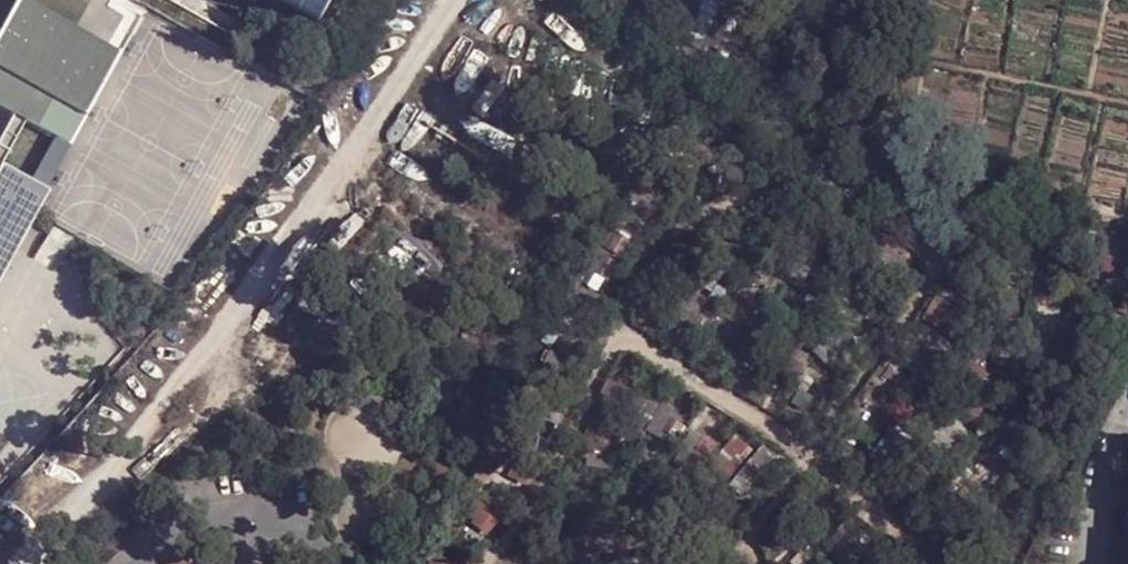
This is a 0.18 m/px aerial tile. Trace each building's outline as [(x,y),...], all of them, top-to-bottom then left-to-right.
[(323,22),(335,0),(283,0),(323,22)] [(124,57),(22,2),(0,41),(0,108),(72,148),(124,57)] [(2,171),(0,174),(0,289),(50,199),(2,171)] [(696,474),(715,452),(664,410),(650,427),(682,454),(677,459),(696,474)]
